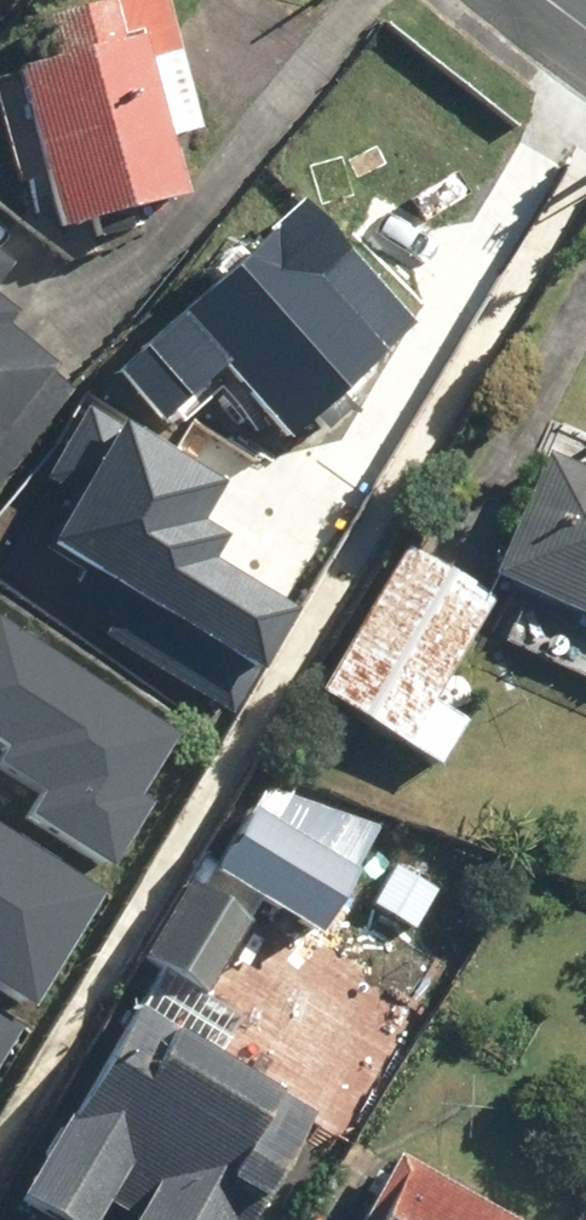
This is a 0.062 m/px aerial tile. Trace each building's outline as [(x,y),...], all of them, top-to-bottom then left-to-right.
[(169,0),(121,0),(5,30),(57,231),(189,196),(174,138),(203,131),(169,0)] [(410,326),(297,203),(106,377),(152,427),(168,413),(179,425),(217,390),(255,432),(264,425),(281,443),(410,326)] [(13,317),(0,307),(0,333),(13,317)] [(70,389),(0,335),(0,478),(70,389)] [(248,675),(284,615),(200,566),(216,540),(190,525),(213,486),(82,410),(39,483),(65,498),(35,551),(248,675)] [(531,458),(478,575),(585,623),(585,439),(585,438),(568,475),(531,458)] [(483,597),(396,542),(304,688),(426,765),(456,718),(421,696),(483,597)] [(31,797),(18,819),(101,872),(142,806),(132,800),(172,736),(0,629),(0,778),(31,797)] [(372,822),(256,782),(201,868),(303,932),(372,822)] [(20,1014),(94,896),(0,837),(0,1001),(20,1014)] [(430,887),(387,862),(364,901),(406,927),(430,887)] [(247,923),(183,884),(137,957),(202,997),(247,923)] [(120,1002),(1,1192),(45,1219),(76,1219),(92,1195),(118,1211),(113,1219),(238,1219),(303,1116),(120,1002)] [(13,1029),(0,1021),(0,1050),(13,1029)] [(379,1149),(338,1219),(503,1219),(379,1149)]
